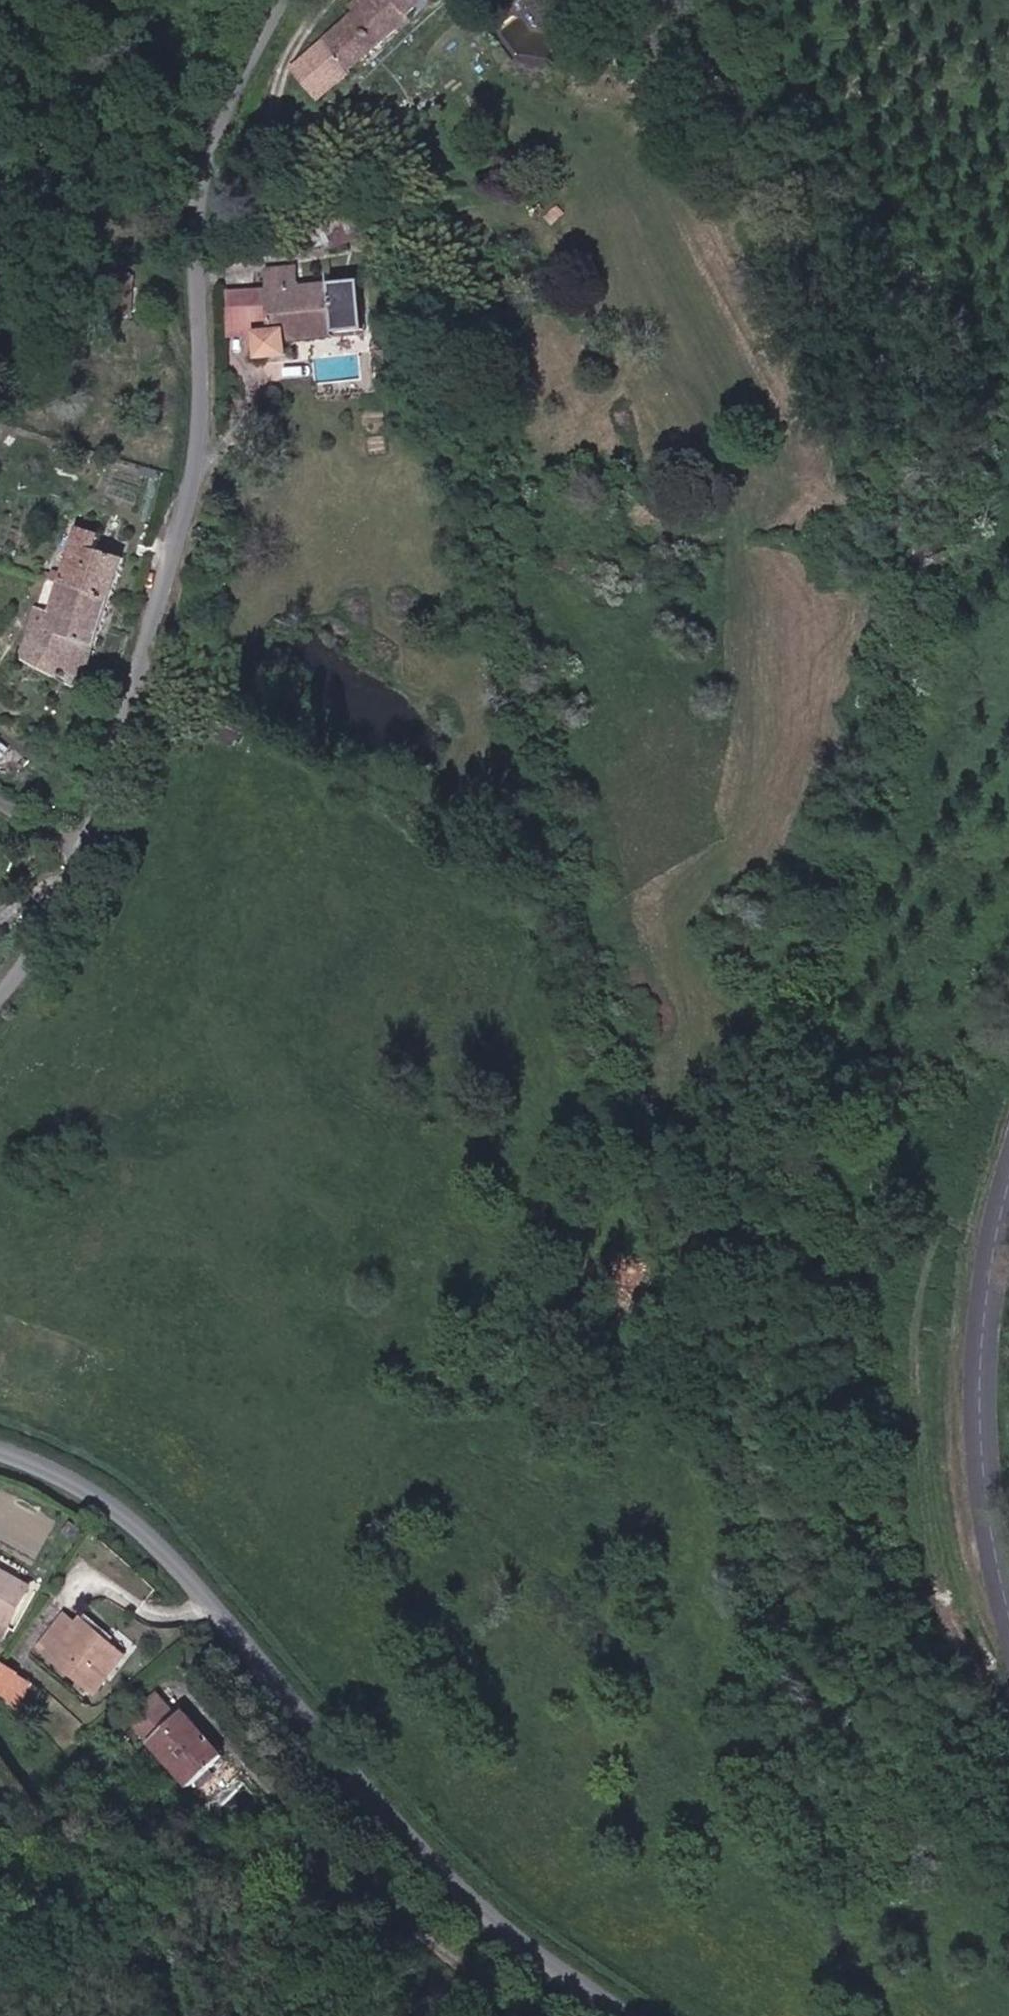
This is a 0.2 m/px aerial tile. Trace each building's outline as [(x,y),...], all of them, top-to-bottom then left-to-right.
[(353,3),(360,11),(295,68),(320,96),(429,0),(357,0),(353,3)] [(297,337),(343,332),(342,322),(371,319),(368,284),(339,287),(338,281),(296,285),(294,263),(275,265),(282,336),(271,337),(274,365),(300,363),(297,337)] [(342,322),(343,332),(372,329),(371,319),(342,322)] [(390,347),(377,348),(378,363),(391,362),(390,347)] [(111,537),(85,529),(59,608),(46,603),(36,634),(26,665),(92,686),(134,560),(106,551),(111,537)] [(0,753),(0,767),(12,775),(26,756),(8,742),(0,753)] [(35,1583),(0,1563),(0,1640),(7,1644),(17,1629),(11,1624),(35,1583)] [(125,1653),(110,1641),(103,1650),(73,1628),(61,1619),(39,1648),(96,1691),(125,1653)] [(103,1650),(110,1641),(80,1619),(73,1628),(103,1650)] [(38,1681),(6,1660),(0,1670),(0,1694),(21,1708),(38,1681)] [(185,1789),(229,1751),(193,1709),(183,1717),(164,1696),(134,1721),(153,1742),(148,1746),(185,1789)]
